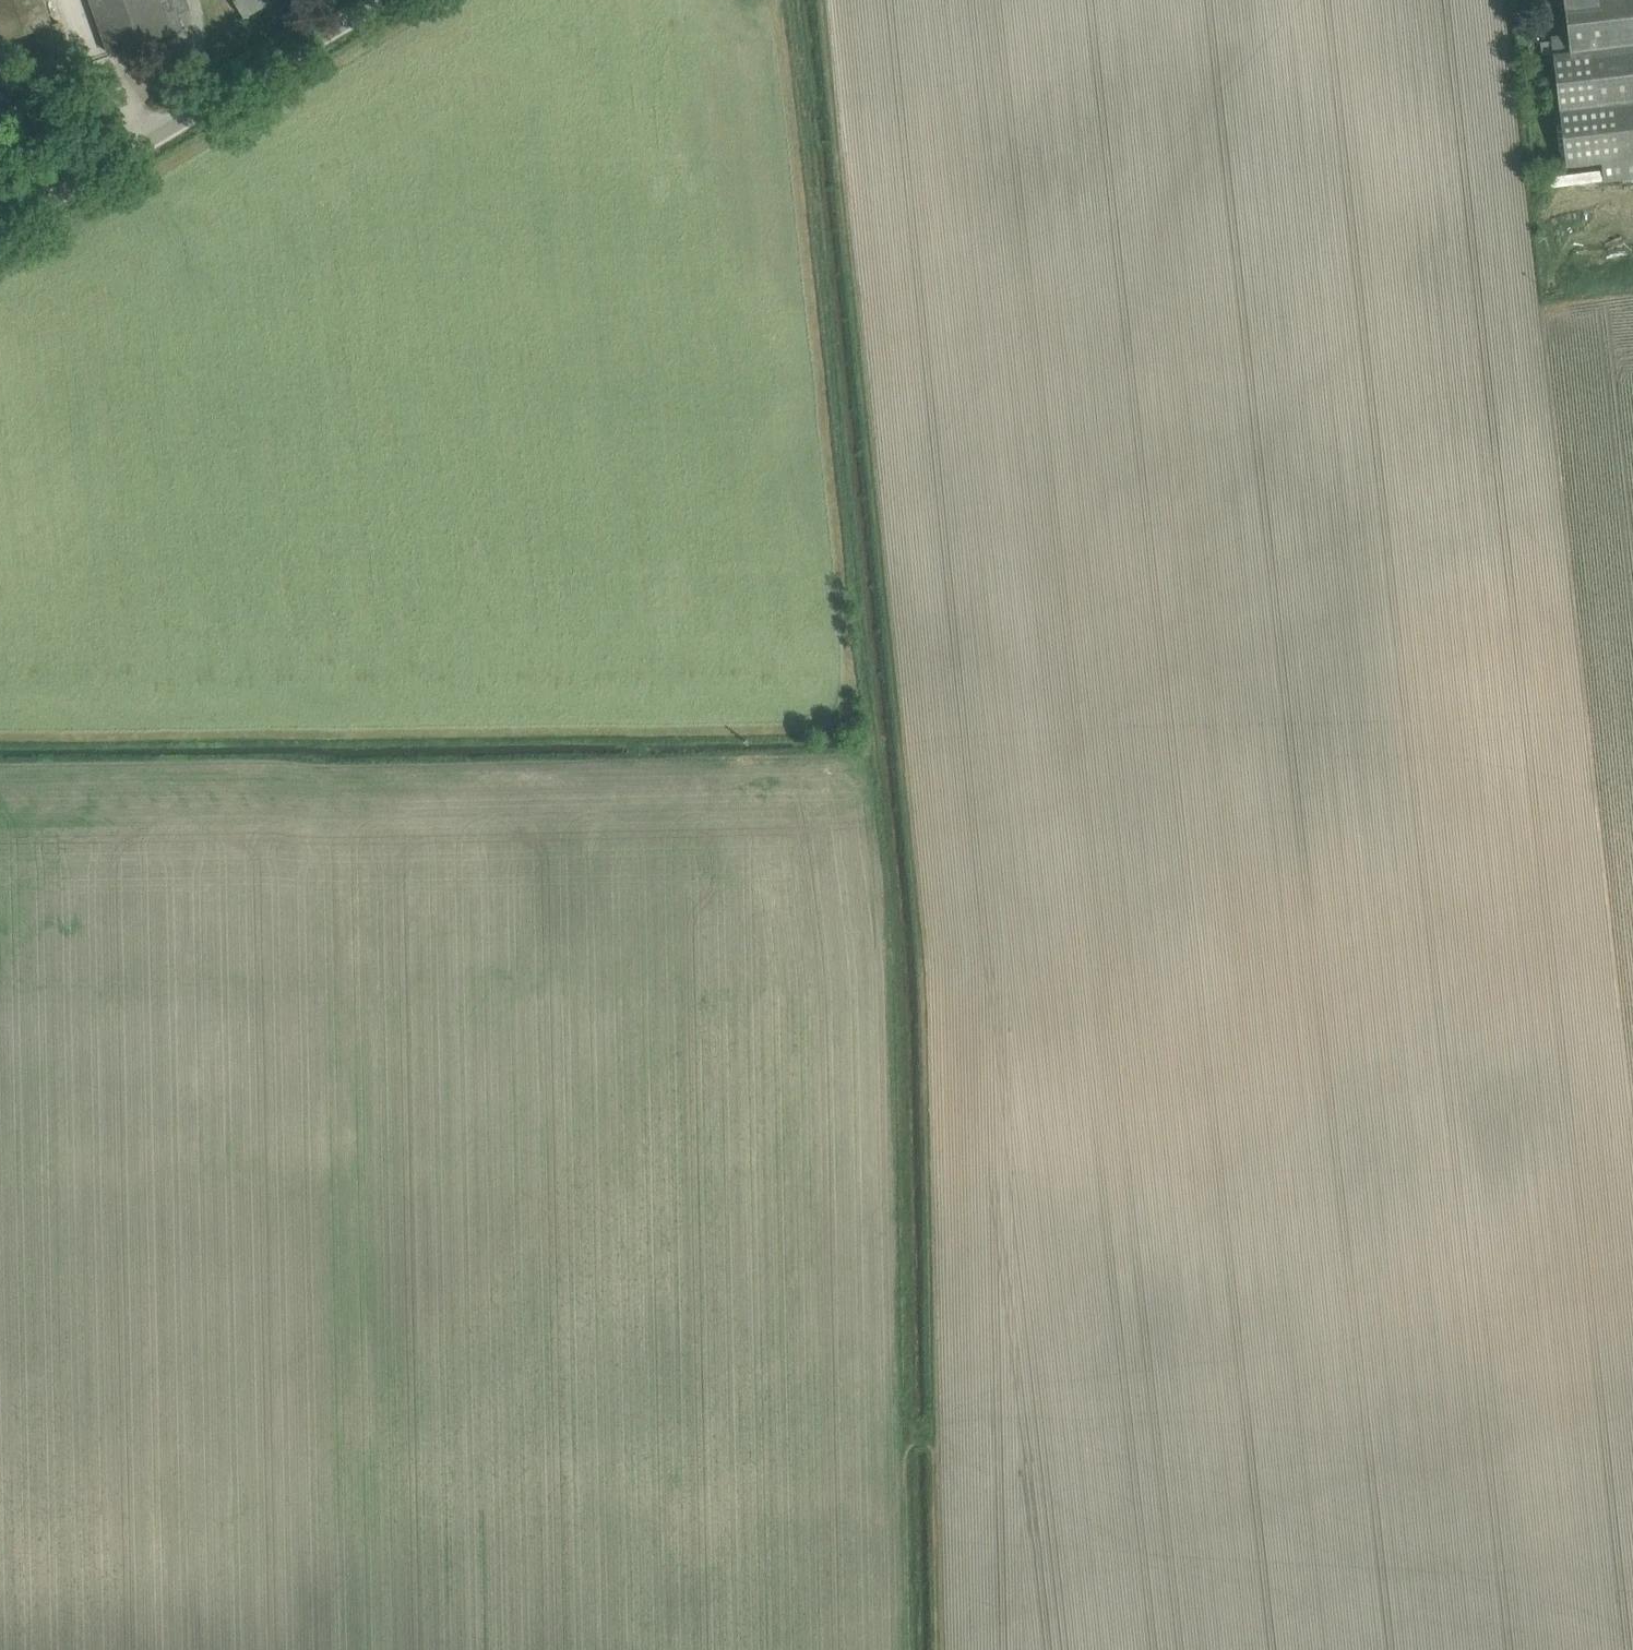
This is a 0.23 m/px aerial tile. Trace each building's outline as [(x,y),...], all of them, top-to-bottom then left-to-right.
[(3,41),(40,28),(52,24),(44,0),(0,0),(0,34),(3,41)] [(111,53),(183,29),(178,13),(190,9),(187,0),(93,0),(111,53)] [(246,16),(273,0),(236,0),(246,16)] [(1571,52),(1554,54),(1567,165),(1602,160),(1605,182),(1632,179),(1632,0),(1565,0),(1571,52)] [(1552,39),(1541,41),(1542,54),(1553,52),(1552,39)]
